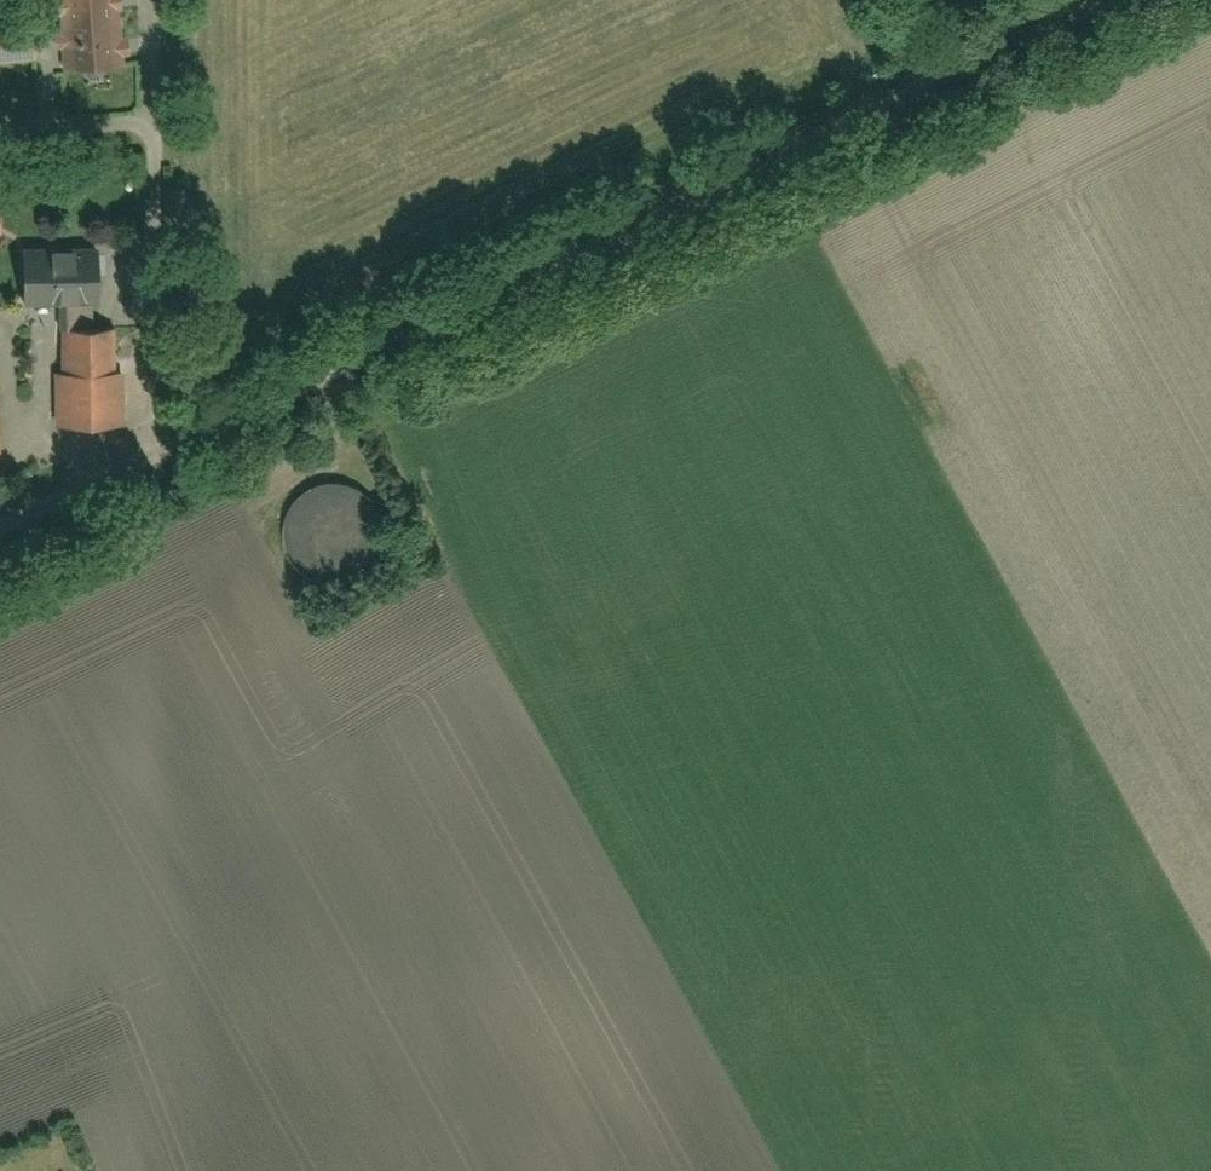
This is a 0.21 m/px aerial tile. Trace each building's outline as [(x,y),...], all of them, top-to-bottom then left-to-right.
[(55,69),(116,66),(112,0),(51,0),(55,69)] [(23,246),(21,307),(94,309),(96,249),(23,246)] [(59,333),(60,428),(125,427),(125,374),(109,374),(108,332),(59,333)] [(285,573),(299,585),(324,592),(342,589),(361,577),(371,563),(376,550),(376,533),(368,513),(356,500),(338,492),(320,490),(302,496),(287,507),(281,516),(275,534),(276,552),(285,573)] [(26,1136),(30,1147),(53,1140),(49,1128),(26,1136)]
